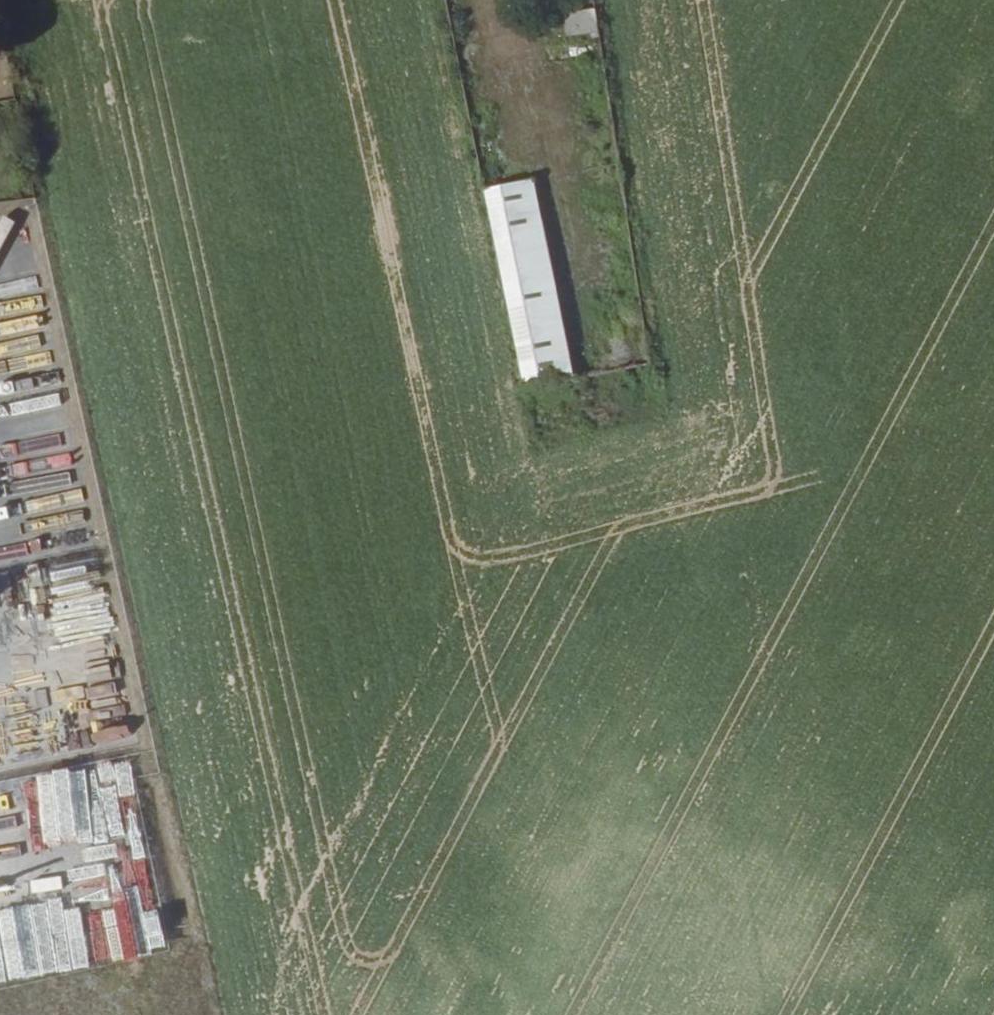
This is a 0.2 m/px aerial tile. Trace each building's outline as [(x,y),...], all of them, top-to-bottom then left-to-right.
[(568,43),(603,38),(599,15),(565,21),(568,43)] [(533,397),(579,388),(541,189),(491,197),(533,397)] [(86,668),(88,685),(110,683),(108,666),(86,668)] [(97,719),(97,737),(128,736),(127,719),(97,719)]
